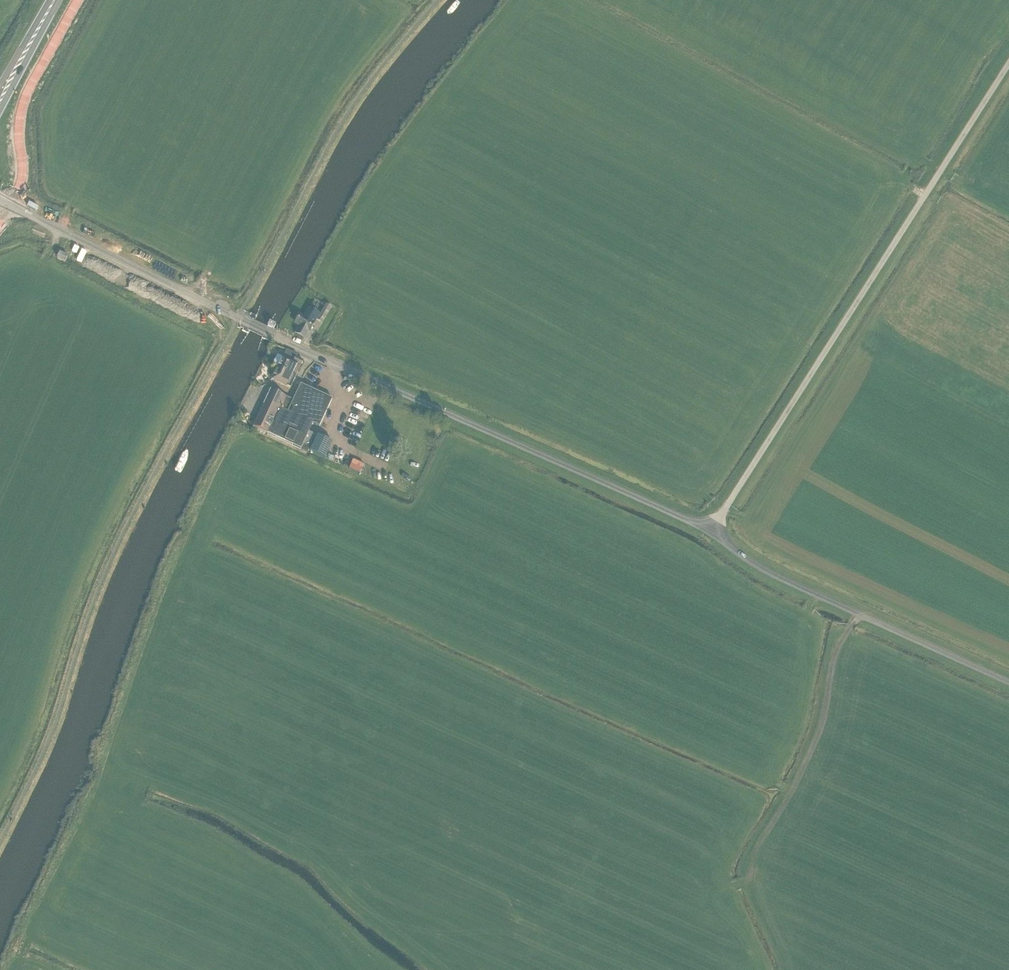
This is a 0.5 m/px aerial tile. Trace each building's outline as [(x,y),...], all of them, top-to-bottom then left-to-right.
[(60,252),(57,258),(65,262),(67,256),(60,252)] [(315,296),(311,304),(321,309),(325,301),(315,296)] [(332,307),(326,303),(319,315),(325,318),(332,307)] [(299,327),(295,333),(305,338),(309,331),(314,323),(313,323),(315,320),(319,314),(309,308),(304,317),(300,315),(295,323),(301,326),(300,328),(299,327)] [(301,365),(303,361),(296,357),(297,354),(286,349),(283,357),(283,356),(277,368),(296,376),(301,365)] [(272,380),(290,388),(296,376),(277,368),(272,380)] [(300,383),(293,398),(292,398),(292,399),(270,389),(253,427),(307,452),(310,447),(315,434),(309,431),(313,423),(319,426),(332,399),(300,383)] [(332,442),(317,435),(310,451),(325,458),(332,442)] [(351,460),(349,465),(361,470),(363,465),(351,460)]
